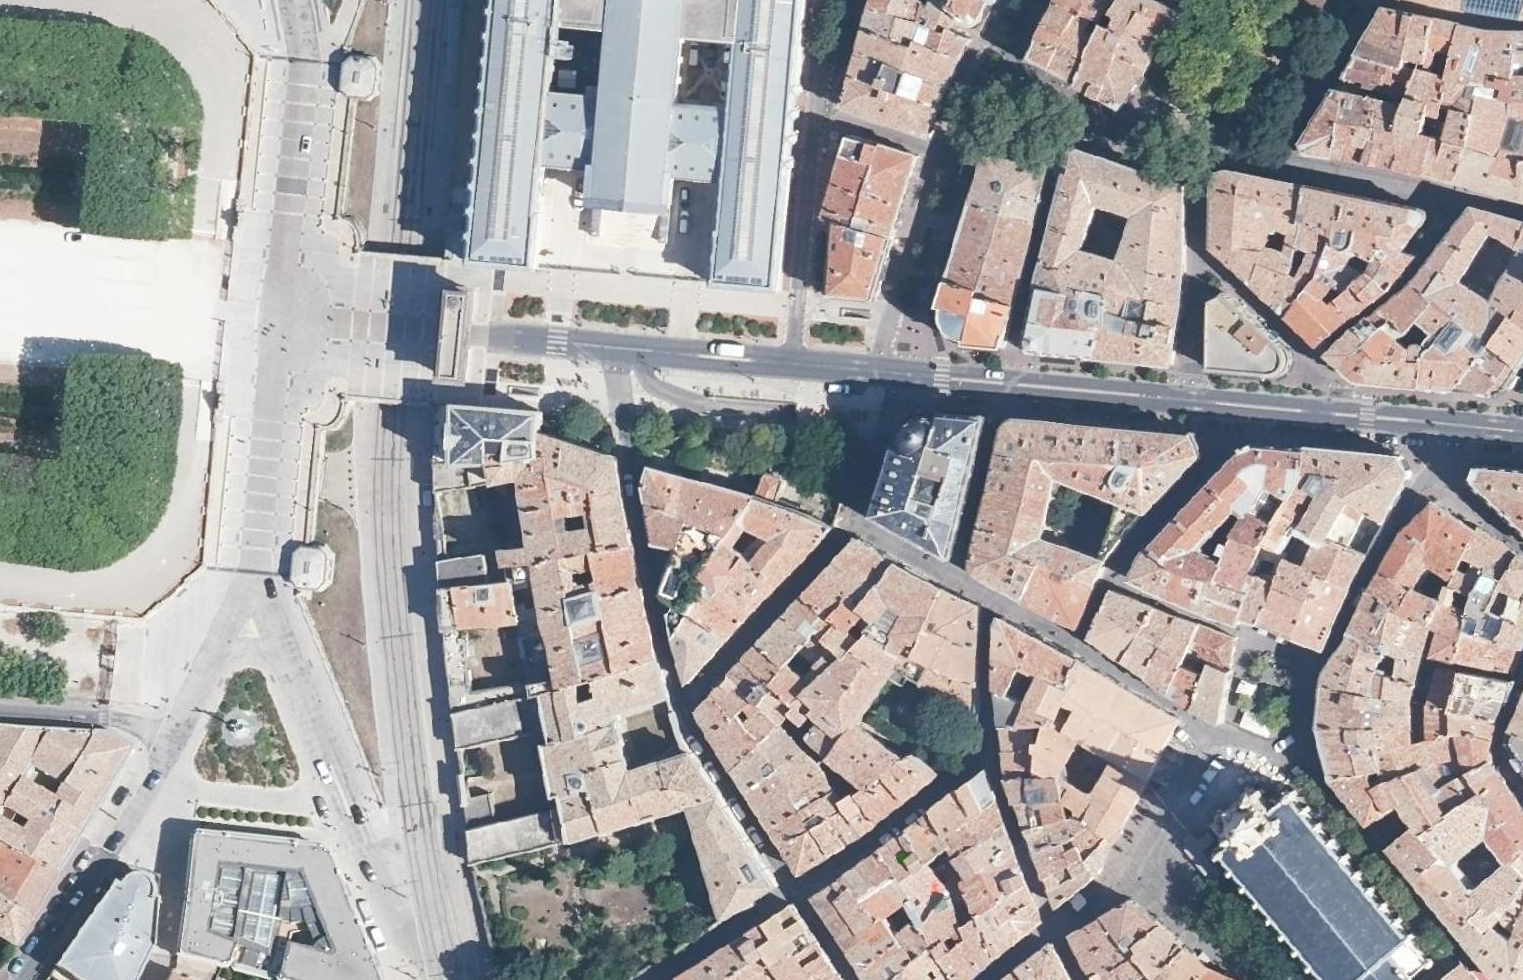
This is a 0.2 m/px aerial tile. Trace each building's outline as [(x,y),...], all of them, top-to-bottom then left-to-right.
[(544,210),(548,165),(592,168),(589,205),(595,205),(592,235),(588,234),(588,244),(670,250),(670,241),(668,241),(671,211),(675,212),(678,176),(722,179),(719,225),(715,278),(715,285),(782,290),(792,165),(800,83),(808,0),(497,0),(474,261),(539,267),(539,265),(544,210)] [(865,27),(915,44),(918,37),(963,55),(963,54),(966,49),(973,38),(962,32),(950,26),(957,12),(944,0),(930,0),(929,2),(924,0),(873,0),(865,27)] [(957,12),(966,21),(970,23),(972,24),(974,24),(977,23),(981,22),(983,19),(987,12),(992,0),(944,0),(957,12)] [(1028,58),(1036,62),(1059,74),(1075,82),(1087,61),(1092,51),(1099,34),(1087,29),(1092,18),(1080,13),(1090,0),(1059,0),(1028,58)] [(1118,0),(1090,0),(1080,13),(1092,18),(1100,21),(1106,10),(1112,12),(1118,0)] [(1112,12),(1117,15),(1112,26),(1125,32),(1119,51),(1149,64),(1161,46),(1184,11),(1168,3),(1162,0),(1118,0),(1112,12)] [(1372,30),(1358,53),(1390,61),(1384,87),(1397,90),(1408,93),(1410,86),(1418,64),(1411,62),(1412,57),(1426,60),(1429,46),(1435,18),(1385,8),(1379,18),(1372,30)] [(1448,20),(1435,18),(1429,46),(1452,50),(1459,23),(1448,20)] [(1134,89),(1149,64),(1119,51),(1125,32),(1112,26),(1103,22),(1099,34),(1092,51),(1087,61),(1075,82),(1092,91),(1121,107),(1122,107),(1123,106),(1134,89)] [(1457,176),(1455,181),(1477,187),(1522,199),(1522,71),(1518,71),(1516,77),(1512,76),(1515,51),(1517,29),(1493,28),(1486,28),(1459,23),(1452,50),(1446,71),(1436,100),(1453,105),(1474,110),(1475,111),(1475,112),(1470,135),(1466,148),(1457,176)] [(945,101),(963,55),(918,37),(915,44),(865,27),(843,105),(902,125),(931,135),(931,134),(945,101)] [(1517,29),(1515,51),(1518,51),(1522,50),(1522,29),(1517,29)] [(351,51),(344,56),(344,66),(343,83),(351,91),(356,91),(373,92),(380,86),(381,57),(375,52),(351,51)] [(1323,154),(1336,156),(1343,117),(1370,122),(1378,94),(1370,92),(1372,85),(1384,87),(1390,61),(1358,53),(1336,89),(1324,108),(1304,142),(1309,151),(1323,154)] [(1404,129),(1394,168),(1419,173),(1423,174),(1425,172),(1430,152),(1434,135),(1428,133),(1436,100),(1446,71),(1424,66),(1418,64),(1410,86),(1408,93),(1405,101),(1378,94),(1370,122),(1404,129)] [(1453,105),(1446,138),(1434,135),(1430,152),(1425,172),(1432,174),(1455,181),(1457,176),(1466,148),(1470,135),(1475,112),(1475,111),(1474,110),(1453,105)] [(1343,117),(1336,156),(1347,158),(1388,166),(1394,168),(1404,129),(1370,122),(1343,117)] [(825,219),(837,221),(895,237),(916,165),(920,154),(883,144),(851,135),(825,219)] [(1183,303),(1185,278),(1185,230),(1185,185),(1133,167),(1076,147),(1070,168),(1066,181),(1049,249),(1040,286),(1081,294),(1083,286),(1112,292),(1111,310),(1127,314),(1133,291),(1155,296),(1183,303)] [(980,179),(973,202),(1037,220),(1051,163),(988,154),(980,179)] [(1215,184),(1214,188),(1214,245),(1214,246),(1215,247),(1243,272),(1288,312),(1318,271),(1319,272),(1326,251),(1332,233),(1332,232),(1331,231),(1330,230),(1301,216),(1305,184),(1267,176),(1237,170),(1231,171),(1225,173),(1223,174),(1219,178),(1217,180),(1215,184)] [(1320,269),(1319,272),(1344,290),(1353,279),(1363,290),(1373,301),(1388,290),(1406,268),(1418,254),(1403,249),(1425,218),(1426,217),(1426,216),(1426,215),(1426,214),(1426,213),(1426,212),(1425,211),(1425,210),(1424,210),(1423,209),(1423,208),(1422,208),(1421,207),(1420,207),(1347,192),(1305,184),(1301,216),(1330,230),(1331,231),(1332,232),(1332,233),(1326,251),(1320,269)] [(960,241),(948,279),(979,290),(979,292),(1016,303),(1033,236),(1037,220),(973,202),(960,241)] [(1410,357),(1424,358),(1421,376),(1419,386),(1436,387),(1453,389),(1471,367),(1469,364),(1480,351),(1483,352),(1491,342),(1506,322),(1514,311),(1520,315),(1522,309),(1522,219),(1513,217),(1512,217),(1472,206),(1414,281),(1398,294),(1383,307),(1372,315),(1384,326),(1387,324),(1393,317),(1408,330),(1418,319),(1432,331),(1425,341),(1421,340),(1417,341),(1414,342),(1412,345),(1412,348),(1410,357)] [(895,237),(837,221),(833,261),(830,293),(853,295),(878,297),(886,269),(895,237)] [(1318,271),(1288,312),(1297,321),(1300,323),(1306,329),(1319,344),(1353,317),(1373,301),(1363,290),(1353,279),(1344,290),(1319,272),(1318,271)] [(979,290),(948,279),(944,291),(940,303),(945,305),(944,313),(944,317),(945,321),(949,327),(954,332),(956,334),(960,335),(968,337),(966,342),(986,344),(1003,345),(1004,345),(1005,343),(1016,303),(979,292),(979,290)] [(478,288),(456,286),(452,329),(448,374),(470,376),(474,332),(478,288)] [(1081,294),(1040,286),(1033,314),(1033,316),(1027,339),(1034,349),(1071,352),(1097,355),(1104,321),(1110,321),(1111,310),(1112,292),(1083,286),(1081,294)] [(1133,291),(1127,314),(1150,319),(1155,296),(1133,291)] [(1211,360),(1211,367),(1233,368),(1241,369),(1269,372),(1272,372),(1276,371),(1281,370),(1284,367),(1286,365),(1287,363),(1289,358),(1289,353),(1288,351),(1286,346),(1284,343),(1265,327),(1257,319),(1227,292),(1212,297),(1211,360)] [(1104,321),(1097,355),(1123,358),(1174,364),(1174,362),(1182,313),(1183,311),(1183,303),(1155,296),(1150,319),(1127,314),(1111,310),(1110,321),(1104,321)] [(1520,315),(1514,311),(1506,322),(1491,342),(1521,366),(1522,362),(1522,309),(1520,315)] [(1384,326),(1372,315),(1354,327),(1350,331),(1348,333),(1329,353),(1340,363),(1342,365),(1346,361),(1384,326)] [(1408,330),(1401,336),(1412,345),(1414,342),(1417,341),(1421,340),(1425,341),(1432,331),(1418,319),(1408,330)] [(1346,361),(1342,365),(1355,376),(1360,378),(1366,380),(1389,382),(1419,386),(1421,376),(1424,358),(1410,357),(1412,348),(1412,345),(1401,336),(1387,324),(1384,326),(1346,361)] [(1471,367),(1453,389),(1475,391),(1493,393),(1494,393),(1495,393),(1496,392),(1498,392),(1499,391),(1501,391),(1503,390),(1504,389),(1505,388),(1506,387),(1507,386),(1512,378),(1521,366),(1491,342),(1483,352),(1480,351),(1469,364),(1471,367)] [(434,430),(434,461),(461,461),(477,459),(494,459),(543,451),(540,435),(540,427),(541,414),(542,408),(542,407),(525,405),(485,401),(435,397),(434,402),(434,430)] [(914,533),(950,553),(952,553),(954,553),(955,552),(956,550),(989,411),(966,408),(965,408),(943,407),(942,411),(931,411),(928,411),(925,411),(922,412),(919,412),(917,413),(915,413),(913,415),(911,416),(908,419),(906,421),(903,425),(902,428),(899,437),(899,439),(896,439),(873,510),(900,526),(914,533)] [(974,564),(976,566),(977,567),(979,568),(980,569),(1001,580),(1025,593),(1043,554),(1098,576),(1106,556),(1107,555),(1146,508),(1149,505),(1202,450),(1194,430),(1115,422),(1013,413),(1011,413),(1010,413),(1008,414),(1007,416),(1006,417),(1006,419),(1005,421),(1004,423),(1002,430),(988,488),(973,548),(973,550),(972,552),(972,554),(972,556),(972,558),(972,560),(973,562),(974,564)] [(540,435),(543,451),(494,459),(477,459),(461,461),(434,461),(436,486),(521,475),(531,540),(442,556),(443,582),(539,574),(537,559),(565,552),(635,539),(625,488),(619,458),(619,456),(617,453),(614,450),(612,449),(609,448),(540,427),(540,435)] [(1148,542),(1131,574),(1174,593),(1185,597),(1218,610),(1241,619),(1245,612),(1252,615),(1260,618),(1275,580),(1308,594),(1317,574),(1308,561),(1306,559),(1287,550),(1276,545),(1262,539),(1273,514),(1253,504),(1267,478),(1290,492),(1304,467),(1307,441),(1289,439),(1260,436),(1239,444),(1194,493),(1148,542)] [(1367,448),(1307,441),(1304,467),(1290,492),(1275,515),(1273,514),(1262,539),(1276,545),(1294,515),(1302,519),(1369,549),(1388,511),(1411,468),(1410,467),(1401,451),(1367,448)] [(1495,459),(1480,457),(1471,477),(1492,497),(1522,526),(1522,461),(1495,459)] [(664,575),(666,591),(691,607),(712,579),(713,576),(705,569),(720,549),(724,541),(750,500),(756,490),(750,488),(730,483),(651,462),(647,477),(657,531),(663,566),(664,575)] [(720,549),(705,569),(713,576),(712,579),(691,607),(732,632),(745,617),(755,606),(808,550),(834,521),(813,510),(779,498),(787,477),(784,473),(768,468),(764,469),(760,482),(757,490),(756,490),(750,500),(724,541),(720,549)] [(1275,515),(1290,492),(1267,478),(1253,504),(1273,514),(1275,515)] [(1427,619),(1430,620),(1440,622),(1434,647),(1460,654),(1468,624),(1464,623),(1469,603),(1456,598),(1461,582),(1449,578),(1444,587),(1444,593),(1418,578),(1430,558),(1453,572),(1458,562),(1465,549),(1477,526),(1451,509),(1434,498),(1419,511),(1404,526),(1393,547),(1379,572),(1374,582),(1374,583),(1372,586),(1398,603),(1401,605),(1412,611),(1427,619)] [(1320,565),(1352,582),(1360,565),(1369,549),(1302,519),(1287,550),(1306,559),(1308,561),(1317,574),(1320,565)] [(1480,522),(1477,526),(1465,549),(1472,554),(1468,565),(1458,562),(1453,572),(1449,578),(1461,582),(1465,584),(1474,589),(1486,564),(1487,563),(1488,563),(1503,573),(1518,548),(1501,536),(1480,522)] [(827,567),(806,589),(826,608),(816,618),(820,621),(821,622),(821,623),(817,627),(836,642),(847,651),(863,635),(853,626),(858,620),(867,610),(865,609),(861,604),(893,562),(897,557),(873,542),(867,538),(858,533),(844,548),(827,567)] [(537,559),(539,574),(443,582),(447,621),(450,649),(455,715),(539,702),(663,666),(654,628),(640,561),(635,539),(565,552),(537,559)] [(312,548),(303,555),(302,567),(300,580),(307,588),(331,590),(338,585),(340,557),(334,550),(312,548)] [(1464,623),(1468,624),(1478,629),(1479,627),(1522,642),(1522,551),(1518,548),(1503,573),(1488,563),(1487,563),(1486,564),(1474,589),(1472,595),(1469,603),(1464,623)] [(1043,554),(1025,593),(1024,595),(1056,610),(1078,620),(1085,605),(1098,576),(1043,554)] [(840,733),(855,716),(905,644),(914,652),(933,613),(944,582),(921,569),(897,557),(893,562),(861,604),(865,609),(867,610),(875,615),(868,626),(858,620),(853,626),(863,635),(847,651),(836,642),(820,662),(799,646),(789,658),(786,661),(770,678),(796,701),(840,733)] [(1275,580),(1260,618),(1273,624),(1325,645),(1340,608),(1346,593),(1352,582),(1320,565),(1317,574),(1308,594),(1275,580)] [(967,592),(944,582),(933,613),(914,652),(980,681),(981,644),(982,600),(982,599),(967,592)] [(1105,641),(1125,655),(1154,602),(1142,597),(1112,585),(1093,632),(1105,641)] [(1387,645),(1401,605),(1398,603),(1372,586),(1362,607),(1359,615),(1352,632),(1373,640),(1387,645)] [(826,608),(806,589),(799,596),(783,614),(760,638),(786,661),(789,658),(799,646),(817,627),(821,623),(821,622),(820,621),(816,618),(826,608)] [(711,655),(732,632),(691,607),(666,591),(673,621),(678,640),(679,641),(690,678),(711,655)] [(1154,602),(1125,655),(1134,662),(1147,671),(1167,627),(1174,609),(1163,605),(1154,602)] [(1409,696),(1430,620),(1427,619),(1412,611),(1401,605),(1387,645),(1373,640),(1352,632),(1340,647),(1336,653),(1326,665),(1324,682),(1409,696)] [(1167,627),(1147,671),(1147,672),(1155,678),(1169,688),(1176,670),(1182,657),(1184,652),(1184,651),(1198,619),(1184,613),(1174,609),(1167,627)] [(1022,625),(1006,616),(1005,616),(999,618),(999,686),(1001,695),(1004,719),(1047,717),(1057,717),(1081,655),(1061,644),(1053,640),(1043,635),(1022,625)] [(1215,625),(1198,619),(1184,651),(1184,652),(1182,657),(1204,668),(1208,656),(1231,664),(1234,645),(1235,633),(1215,625)] [(1514,668),(1515,665),(1520,652),(1522,644),(1522,642),(1479,627),(1478,629),(1468,624),(1460,654),(1466,656),(1514,668)] [(786,661),(760,638),(754,645),(745,655),(770,678),(786,661)] [(770,678),(745,655),(740,660),(730,671),(751,690),(754,693),(780,720),(793,708),(791,707),(796,701),(770,678)] [(1078,808),(1079,808),(1080,808),(1080,809),(1081,809),(1094,817),(1110,829),(1117,821),(1122,824),(1151,772),(1181,713),(1179,712),(1160,701),(1127,681),(1081,655),(1057,717),(1047,717),(1042,734),(1036,734),(1036,742),(1039,742),(1036,770),(1061,768),(1066,790),(1071,810),(1078,808)] [(1204,668),(1191,701),(1208,710),(1222,719),(1231,664),(1208,656),(1204,668)] [(1176,670),(1169,688),(1181,695),(1191,701),(1204,668),(1182,657),(1176,670)] [(923,685),(932,670),(916,661),(907,675),(923,685)] [(1451,704),(1463,664),(1460,664),(1439,661),(1429,700),(1451,704)] [(1505,692),(1512,675),(1463,664),(1451,704),(1496,714),(1505,692)] [(699,755),(641,772),(626,719),(673,705),(663,666),(539,702),(455,715),(460,749),(465,778),(490,775),(486,745),(545,735),(561,813),(500,827),(494,796),(467,801),(472,832),(475,865),(567,844),(695,815),(726,915),(745,902),(779,880),(763,856),(755,844),(739,819),(723,793),(706,767),(699,755)] [(751,690),(730,671),(725,677),(712,690),(734,714),(738,710),(746,702),(754,693),(751,690)] [(1375,719),(1410,717),(1410,705),(1409,696),(1324,682),(1322,703),(1321,714),(1320,723),(1363,722),(1363,720),(1375,719)] [(734,714),(712,690),(700,704),(716,732),(718,735),(735,764),(780,720),(754,693),(746,702),(755,711),(747,719),(738,710),(734,714)] [(1512,725),(1522,729),(1522,699),(1512,725)] [(1368,818),(1385,807),(1399,799),(1414,820),(1415,819),(1421,827),(1429,821),(1480,785),(1467,765),(1491,752),(1490,746),(1489,745),(1490,737),(1494,720),(1496,714),(1451,704),(1429,700),(1429,733),(1412,738),(1410,717),(1375,719),(1377,738),(1374,739),(1381,763),(1385,775),(1375,780),(1369,766),(1332,774),(1368,818)] [(1269,741),(1276,724),(1237,708),(1231,725),(1269,741)] [(864,783),(858,789),(879,818),(899,802),(936,772),(941,768),(913,748),(908,752),(855,716),(840,733),(830,751),(829,753),(864,781),(865,782),(865,783),(864,783)] [(1042,734),(1047,717),(1004,719),(1005,728),(1008,744),(1036,742),(1036,734),(1042,734)] [(1326,751),(1332,774),(1369,766),(1381,763),(1374,739),(1377,738),(1375,719),(1363,720),(1363,722),(1320,723),(1326,748),(1326,751)] [(792,732),(780,720),(735,764),(740,772),(745,781),(748,786),(791,755),(805,745),(792,732)] [(58,873),(97,811),(139,746),(120,734),(0,725),(0,810),(4,804),(28,819),(21,830),(0,818),(0,840),(58,873)] [(1512,725),(1507,737),(1522,760),(1522,729),(1512,725)] [(1011,772),(1036,770),(1039,742),(1036,742),(1008,744),(1009,754),(1011,772)] [(827,768),(805,745),(791,755),(748,786),(754,795),(760,803),(777,829),(785,841),(816,822),(831,812),(846,803),(842,796),(842,795),(842,794),(827,768)] [(1452,918),(1474,945),(1486,959),(1501,976),(1509,979),(1522,979),(1522,804),(1515,792),(1493,759),(1491,752),(1467,765),(1480,785),(1429,821),(1421,827),(1415,819),(1414,820),(1396,835),(1388,842),(1451,916),(1452,918)] [(958,853),(1005,818),(1002,808),(996,791),(987,765),(986,765),(973,775),(986,804),(948,831),(953,841),(951,842),(957,854),(958,853)] [(1035,796),(1066,790),(1061,768),(1036,770),(1011,772),(1011,774),(1014,781),(1019,796),(1035,796)] [(945,825),(948,831),(986,804),(973,775),(956,788),(954,789),(943,799),(934,805),(945,825)] [(1335,979),(1416,979),(1417,967),(1427,959),(1428,960),(1432,960),(1435,958),(1435,954),(1432,951),(1428,950),(1415,935),(1361,870),(1292,786),(1277,798),(1275,800),(1271,796),(1271,795),(1258,780),(1256,782),(1253,778),(1248,782),(1252,786),(1243,793),(1229,804),(1226,800),(1222,804),(1225,808),(1223,810),(1235,825),(1236,825),(1239,830),(1222,844),(1295,932),(1335,979)] [(856,786),(842,795),(842,796),(846,803),(863,830),(871,824),(879,818),(858,789),(856,786)] [(1028,822),(1071,810),(1066,790),(1035,796),(1019,796),(1024,809),(1028,822)] [(863,830),(846,803),(831,812),(848,839),(856,834),(863,830)] [(908,825),(930,857),(951,842),(953,841),(948,831),(945,825),(934,805),(923,813),(908,825)] [(1032,832),(1038,845),(1045,842),(1065,836),(1072,834),(1077,830),(1094,817),(1081,809),(1080,809),(1080,808),(1079,808),(1078,808),(1071,810),(1028,822),(1032,832)] [(816,822),(832,848),(848,839),(831,812),(816,822)] [(1038,845),(1047,869),(1085,850),(1087,852),(1089,852),(1104,836),(1104,835),(1110,829),(1094,817),(1077,830),(1081,839),(1068,844),(1065,836),(1045,842),(1038,845)] [(959,857),(971,873),(985,863),(1013,840),(1009,828),(1005,818),(958,853),(957,854),(959,857)] [(1109,846),(1122,824),(1117,821),(1110,829),(1104,835),(1104,836),(1089,852),(1087,852),(1085,850),(1047,869),(1051,879),(1059,901),(1078,886),(1093,874),(1109,846)] [(816,822),(785,841),(794,854),(802,866),(832,848),(816,822)] [(915,892),(928,915),(950,890),(952,887),(931,859),(930,857),(908,825),(898,833),(883,845),(912,893),(915,892)] [(1081,839),(1077,830),(1072,834),(1065,836),(1068,844),(1081,839)] [(192,839),(186,889),(178,953),(270,978),(274,979),(382,979),(377,967),(357,915),(336,859),(333,856),(332,853),(329,851),(327,850),(324,849),(197,834),(194,834),(192,836),(192,839)] [(32,915),(44,895),(58,873),(0,840),(0,897),(32,915)] [(978,911),(980,910),(984,908),(996,900),(1028,880),(1023,865),(1021,861),(1013,840),(985,863),(971,873),(963,876),(967,885),(978,911)] [(843,873),(865,898),(881,917),(850,942),(863,961),(873,977),(875,979),(886,979),(905,965),(920,953),(933,942),(922,921),(928,915),(915,892),(912,893),(883,845),(863,859),(843,873)] [(84,979),(139,979),(153,949),(161,873),(131,866),(91,913),(87,918),(57,962),(84,979)] [(831,912),(850,942),(881,917),(865,898),(843,873),(832,881),(818,891),(820,896),(831,912)] [(1028,880),(996,900),(1005,918),(1035,900),(1031,889),(1028,880)] [(928,915),(922,921),(933,942),(935,944),(962,979),(966,979),(982,967),(997,954),(991,938),(980,910),(978,911),(964,920),(950,890),(928,915)] [(1084,950),(1096,974),(1116,963),(1135,950),(1140,945),(1136,940),(1161,918),(1145,904),(1133,894),(1095,915),(1072,928),(1084,950)] [(0,897),(0,934),(15,943),(32,915),(0,897)] [(808,938),(815,933),(807,920),(806,917),(793,898),(779,906),(765,913),(762,915),(772,931),(760,939),(773,958),(778,956),(794,947),(801,943),(808,938)] [(991,938),(997,954),(1002,949),(1006,946),(1013,940),(1006,920),(1005,918),(996,900),(984,908),(980,910),(991,938)] [(1006,920),(1013,940),(1029,927),(1041,916),(1037,905),(1035,900),(1005,918),(1006,920)] [(773,958),(760,939),(772,931),(762,915),(735,935),(722,944),(718,947),(709,952),(723,979),(765,979),(770,978),(771,979),(787,979),(773,958)] [(1140,945),(1135,950),(1152,973),(1167,964),(1166,962),(1187,940),(1172,927),(1161,918),(1136,940),(1140,945)] [(837,967),(824,946),(815,933),(808,938),(801,943),(794,947),(778,956),(773,958),(787,979),(820,979),(837,967)] [(1052,939),(1027,958),(1001,978),(1003,979),(1075,979),(1052,939)] [(1141,979),(1194,979),(1209,962),(1197,951),(1187,940),(1166,962),(1167,964),(1152,973),(1141,979)] [(935,944),(933,942),(920,953),(905,965),(916,979),(962,979),(935,944)] [(1096,974),(1099,979),(1140,979),(1141,979),(1152,973),(1135,950),(1116,963),(1096,974)] [(709,952),(695,962),(694,963),(680,972),(683,979),(723,979),(709,952)] [(1477,972),(1462,956),(1449,966),(1433,979),(1484,979),(1477,972)] [(1194,979),(1228,979),(1231,972),(1220,967),(1209,962),(1194,979)] [(905,965),(886,979),(916,979),(905,965)] [(843,976),(837,967),(820,979),(846,979),(843,976)] [(176,970),(171,979),(197,979),(176,970)]
